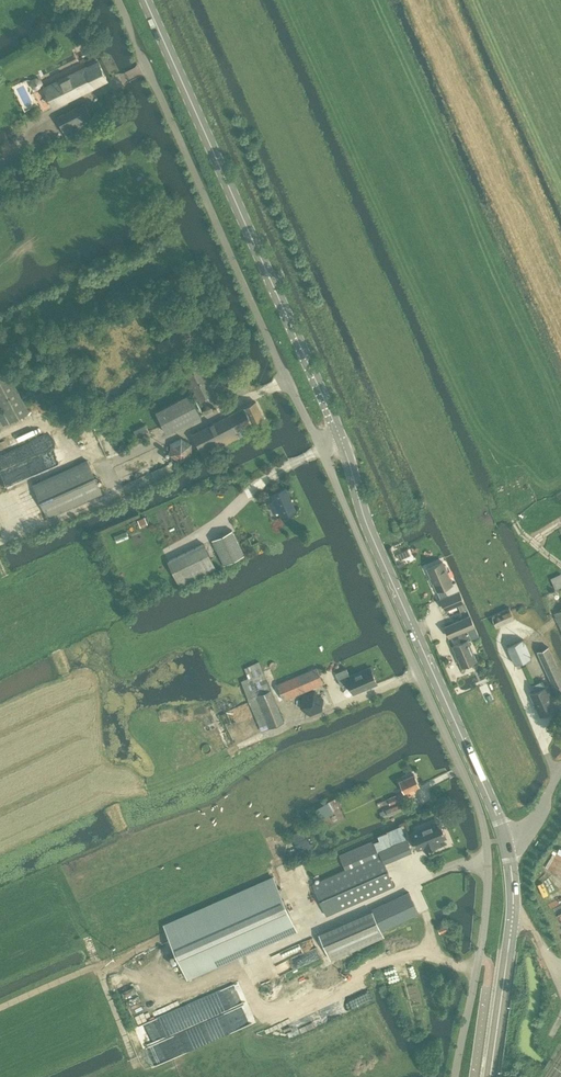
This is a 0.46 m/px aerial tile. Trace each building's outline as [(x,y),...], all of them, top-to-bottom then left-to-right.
[(44,87),(53,107),(107,80),(97,60),(44,87)] [(57,117),(67,138),(95,123),(85,103),(57,117)] [(198,357),(178,367),(201,411),(220,401),(198,357)] [(8,372),(0,376),(0,405),(3,410),(0,411),(0,418),(4,425),(9,422),(29,412),(23,398),(8,372)] [(189,394),(155,411),(167,433),(200,415),(189,394)] [(256,401),(192,434),(203,456),(247,433),(244,427),(264,417),(256,401)] [(170,443),(170,456),(180,462),(191,456),(192,444),(182,437),(170,443)] [(33,484),(48,517),(102,493),(87,460),(33,484)] [(279,511),(281,516),(295,510),(286,488),(271,494),(274,499),(268,502),(273,513),(279,511)] [(233,529),(213,539),(224,561),(244,552),(233,529)] [(180,586),(216,569),(203,542),(167,560),(180,586)] [(446,560),(427,568),(437,590),(440,599),(445,609),(458,604),(460,603),(464,601),(446,560)] [(514,619),(509,607),(491,616),(496,627),(514,619)] [(470,615),(445,626),(449,636),(457,633),(461,642),(453,645),(462,666),(465,664),(467,665),(472,663),(473,661),(476,660),(467,640),(478,635),(470,615)] [(523,639),(506,646),(515,664),(532,656),(523,639)] [(560,694),(560,675),(548,646),(537,651),(557,695),(560,694)] [(244,668),(248,677),(241,681),(248,698),(247,699),(261,731),(284,721),(271,688),(270,689),(259,661),(244,668)] [(317,668),(277,684),(283,700),(323,683),(317,668)] [(346,669),(335,673),(341,686),(349,683),(353,694),(377,684),(370,668),(350,676),(346,669)] [(549,711),(556,708),(546,686),(545,686),(542,681),(532,685),(535,691),(530,694),(540,715),(542,714),(545,715),(548,713),(549,711)] [(322,710),(324,698),(314,690),(302,695),(300,707),(310,715),(322,710)] [(414,773),(399,780),(404,792),(405,792),(406,795),(415,791),(413,788),(419,785),(414,773)] [(412,803),(402,808),(396,794),(383,800),(382,799),(376,801),(379,807),(384,805),(384,807),(382,808),(383,810),(379,812),(382,818),(389,815),(389,816),(403,810),(404,813),(414,808),(412,803)] [(439,820),(410,833),(417,849),(424,846),(425,850),(440,844),(438,840),(446,837),(439,820)] [(346,868),(345,869),(312,883),(326,915),(394,886),(384,863),(412,851),(401,826),(378,836),(379,839),(375,841),(375,839),(340,854),(346,868)] [(272,877),(162,925),(185,977),(295,929),(272,877)] [(371,909),(372,910),(319,933),(330,959),(384,936),(381,930),(418,913),(408,892),(371,909)] [(446,924),(437,927),(440,933),(449,929),(446,924)] [(395,963),(396,963),(385,939),(285,983),(295,1007),(395,963)]
